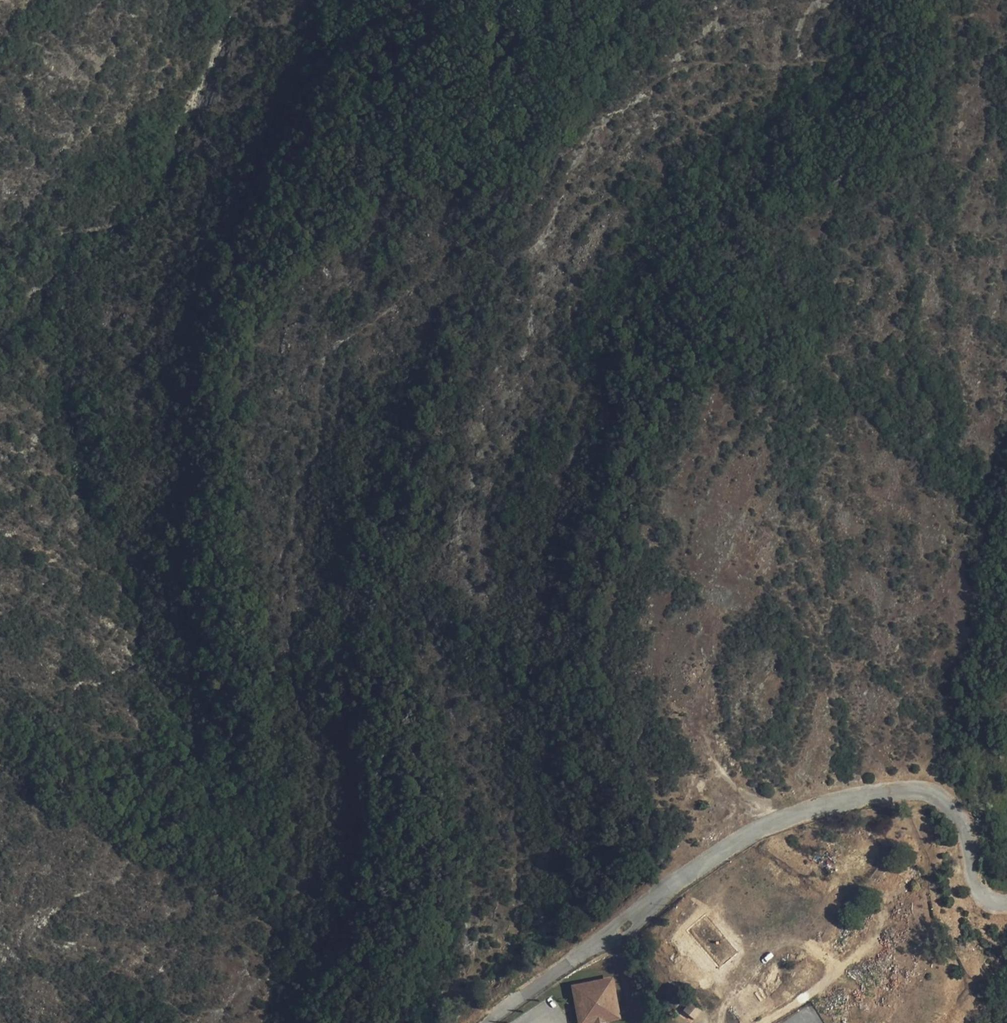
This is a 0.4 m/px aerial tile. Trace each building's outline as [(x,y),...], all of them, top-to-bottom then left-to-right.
[(580,1022),(591,1022),(619,1017),(611,980),(573,988),(580,1022)] [(684,1010),(689,1015),(698,1005),(692,1000),(684,1010)] [(703,1010),(698,1005),(689,1015),(694,1020),(703,1010)] [(694,1020),(689,1015),(684,1010),(679,1015),(689,1022),(692,1022),(694,1020)]
